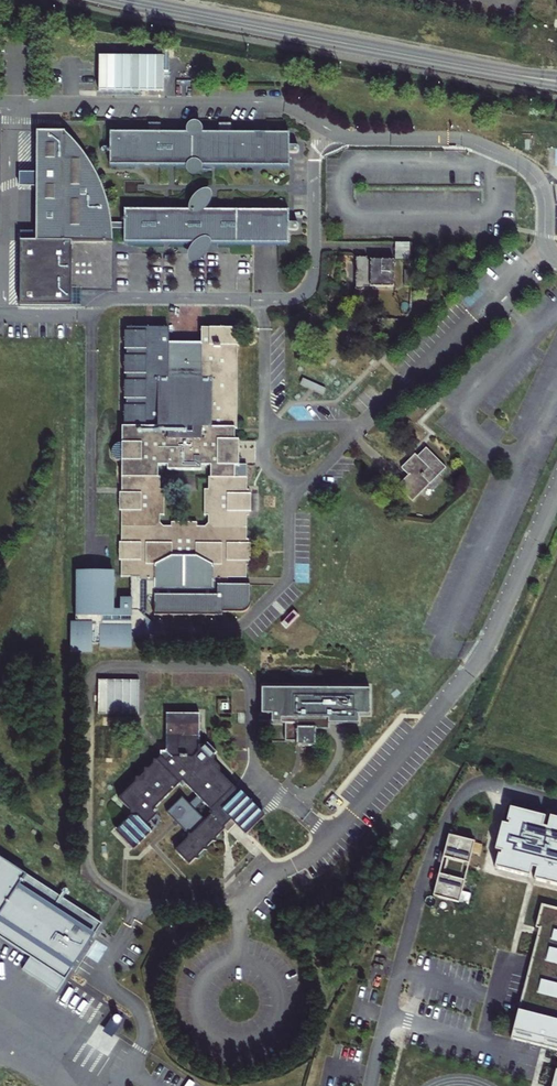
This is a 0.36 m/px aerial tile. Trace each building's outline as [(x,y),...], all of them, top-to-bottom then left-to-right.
[(146,125),(158,125),(158,115),(146,115),(146,125)] [(234,125),(246,125),(246,116),(235,115),(234,125)] [(286,139),(286,126),(246,125),(234,125),(158,125),(146,125),(107,125),(106,164),(285,165),(285,152),(293,152),(294,152),(295,152),(295,151),(296,151),(296,150),(297,150),(297,149),(298,149),(298,148),(298,147),(299,146),(299,145),(298,144),(298,143),(298,142),(297,141),(296,140),(295,140),(295,139),(294,139),(293,139),(292,139),(286,139)] [(112,228),(112,227),(112,225),(111,224),(111,222),(111,221),(111,219),(111,218),(110,217),(110,215),(110,214),(110,212),(109,211),(109,210),(109,208),(108,207),(108,206),(108,204),(107,203),(107,202),(107,200),(106,199),(106,197),(106,196),(105,195),(105,193),(104,192),(104,191),(103,189),(103,188),(102,187),(102,185),(101,184),(101,183),(100,182),(100,180),(99,179),(99,178),(98,176),(97,175),(97,174),(96,173),(96,171),(95,170),(94,169),(94,168),(93,166),(92,165),(92,164),(91,163),(90,161),(89,160),(89,159),(88,158),(87,157),(86,155),(86,154),(85,153),(84,152),(83,151),(82,150),(82,149),(81,147),(80,146),(79,145),(78,144),(77,143),(76,142),(75,141),(74,140),(74,139),(73,138),(72,137),(71,136),(70,135),(69,134),(68,133),(67,132),(66,131),(65,130),(64,129),(35,130),(35,171),(35,185),(34,238),(19,238),(18,302),(69,302),(70,287),(79,288),(95,288),(95,274),(111,274),(111,239),(112,239),(112,238),(112,236),(112,235),(112,233),(112,232),(112,231),(112,229),(112,228)] [(287,221),(287,208),(203,207),(186,206),(122,206),(122,219),(122,225),(121,239),(287,242),(287,229),(297,229),(298,228),(299,228),(300,227),(300,226),(300,225),(300,224),(300,223),(299,222),(298,221),(297,221),(296,221),(287,221)] [(417,245),(399,245),(399,260),(417,260),(417,245)] [(398,286),(398,260),(371,260),(371,257),(360,257),(360,289),(371,289),(371,286),(398,286)] [(95,288),(111,288),(111,274),(95,274),(95,288)] [(69,302),(79,302),(79,288),(70,287),(69,302)] [(236,332),(202,331),(202,348),(168,347),(169,330),(130,330),(129,333),(126,333),(126,352),(129,352),(129,357),(126,357),(126,377),(129,377),(128,383),(125,383),(125,402),(128,402),(128,408),(125,408),(125,427),(128,427),(127,431),(123,431),(123,444),(121,445),(119,446),(118,447),(116,448),(115,450),(114,451),(114,453),(113,455),(114,457),(114,459),(115,461),(116,462),(118,464),(119,465),(121,466),(123,466),(122,496),(119,496),(119,515),(121,515),(120,546),(118,546),(118,565),(120,565),(120,579),(127,579),(127,600),(117,600),(116,612),(108,611),(109,605),(110,605),(111,594),(109,594),(110,588),(111,588),(112,577),(110,577),(111,573),(75,571),(75,575),(73,575),(72,586),(74,586),(74,592),(72,592),(71,603),(73,603),(73,609),(71,609),(71,620),(72,620),(72,623),(65,623),(64,651),(86,653),(86,644),(93,645),(93,648),(125,650),(126,634),(129,634),(132,631),(137,636),(146,627),(139,619),(142,616),(142,599),(149,599),(149,619),(217,620),(217,617),(235,617),(236,617),(237,617),(238,617),(239,616),(240,616),(241,615),(242,615),(242,614),(243,614),(243,613),(244,612),(244,611),(245,610),(245,609),(245,608),(245,589),(221,589),(222,582),(241,582),(241,570),(243,570),(243,566),(248,566),(248,549),(244,549),(244,546),(242,546),(243,521),(245,521),(245,515),(249,515),(250,499),(246,499),(246,496),(243,496),(243,484),(231,483),(232,469),(236,469),(236,461),(237,445),(232,445),(232,430),(235,430),(236,332)] [(407,477),(396,489),(410,504),(428,486),(420,479),(427,471),(415,459),(402,472),(407,477)] [(269,715),(269,724),(282,724),(282,742),(293,742),(293,747),(302,747),(313,747),(313,730),(323,730),(323,725),(356,725),(356,716),(367,716),(367,690),(259,690),(259,715),(269,715)] [(261,815),(240,793),(237,795),(218,775),(217,769),(211,763),(211,757),(214,755),(206,746),(203,749),(197,749),(196,716),(165,716),(165,751),(159,751),(159,754),(111,799),(125,814),(110,828),(130,850),(147,834),(140,826),(152,815),(148,810),(175,785),(178,789),(181,786),(206,813),(204,815),(207,819),(170,853),(184,868),(216,839),(214,837),(221,830),(224,833),(232,825),(241,834),(261,815)] [(507,809),(504,822),(507,823),(506,826),(499,824),(493,851),(499,853),(498,856),(496,855),(493,869),(528,877),(530,867),(535,868),(532,880),(556,886),(556,819),(548,817),(545,829),(540,827),(542,817),(507,809)] [(473,843),(447,837),(441,859),(445,860),(441,877),(438,877),(432,898),(457,905),(463,882),(460,882),(464,864),(467,865),(473,843)] [(0,869),(0,953),(33,978),(24,990),(58,1015),(106,951),(0,869)] [(539,903),(534,927),(538,927),(531,956),(536,957),(531,978),(526,977),(510,1038),(556,1050),(556,908),(539,903)]
